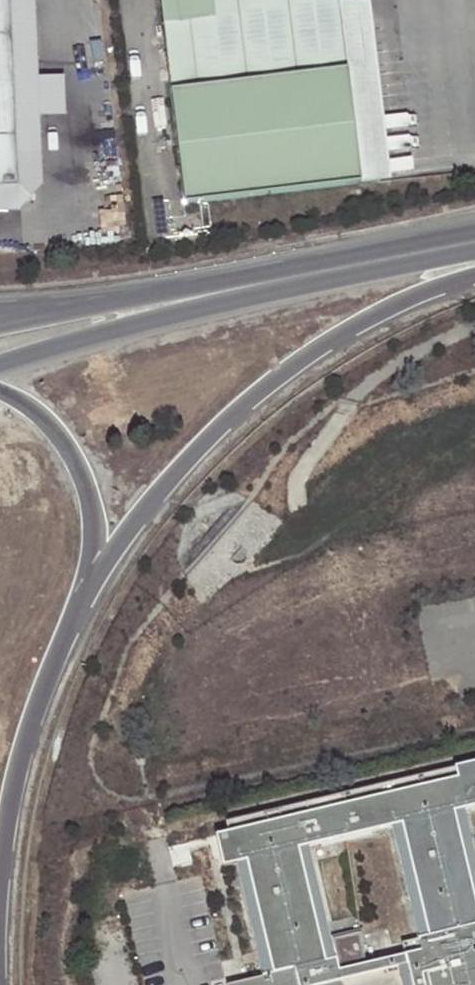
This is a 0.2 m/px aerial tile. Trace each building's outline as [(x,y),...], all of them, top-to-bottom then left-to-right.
[(0,190),(0,215),(57,209),(36,0),(11,0),(31,187),(0,190)] [(31,187),(11,0),(0,0),(0,190),(31,187)] [(186,204),(379,181),(359,0),(352,0),(340,1),(340,0),(263,0),(264,11),(216,17),(214,0),(161,0),(186,204)] [(216,17),(264,11),(263,0),(214,0),(216,17)] [(379,181),(392,180),(370,0),(359,0),(379,181)] [(212,831),(221,866),(233,864),(259,973),(224,982),(225,984),(408,984),(402,953),(335,966),(310,845),(389,826),(414,932),(474,917),(474,907),(450,806),(474,800),(474,756),(452,762),(453,773),(212,831)] [(402,953),(408,984),(474,984),(474,921),(415,936),(417,948),(402,953)]
